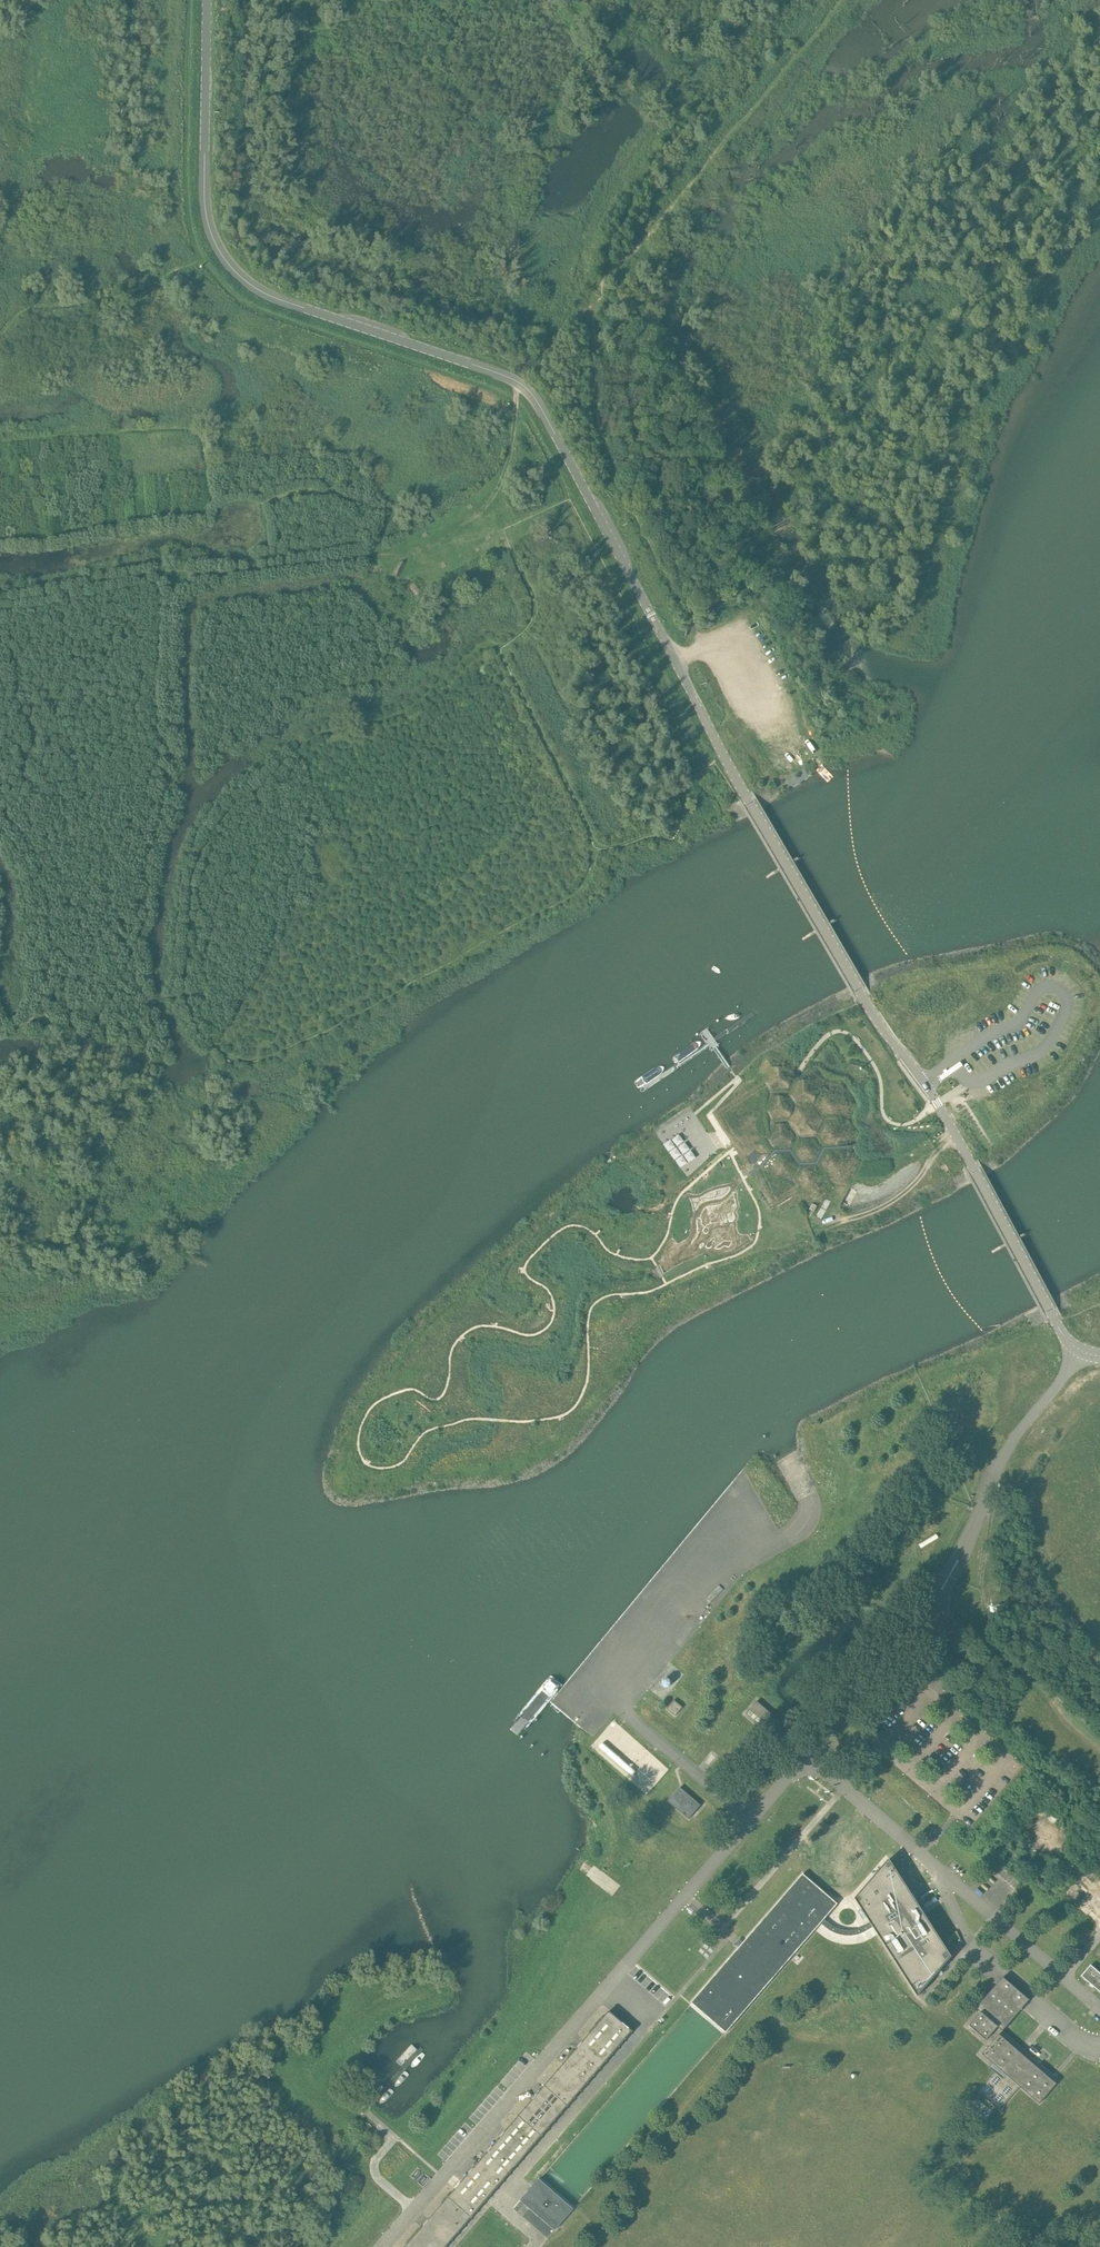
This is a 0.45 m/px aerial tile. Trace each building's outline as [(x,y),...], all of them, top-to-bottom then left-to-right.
[(771,1067),(765,1080),(772,1092),(773,1096),(767,1107),(766,1108),(774,1120),(774,1125),(767,1137),(775,1149),(767,1166),(775,1179),(792,1178),(801,1192),(817,1192),(826,1175),(840,1175),(846,1162),(840,1153),(839,1150),(838,1150),(837,1150),(837,1146),(839,1146),(845,1133),(837,1122),(836,1122),(836,1117),(837,1117),(844,1105),(836,1093),(824,1094),(822,1094),(822,1095),(818,1093),(818,1092),(818,1091),(811,1080),(800,1080),(798,1080),(797,1081),(796,1082),(792,1079),(793,1079),(791,1076),(785,1067),(771,1067)] [(996,1605),(998,1617),(1005,1616),(1003,1604),(996,1605)] [(674,1700),(669,1706),(666,1709),(675,1716),(683,1707),(674,1700)] [(774,1715),(757,1701),(746,1714),(763,1728),(774,1715)] [(760,1767),(765,1762),(760,1757),(754,1762),(760,1767)] [(701,1805),(690,1796),(680,1787),(668,1801),(689,1819),(701,1805)] [(861,1934),(868,1930),(873,1927),(918,1996),(952,1957),(889,1859),(855,1899),(870,1923),(865,1926),(858,1929),(851,1930),(843,1930),(835,1927),(829,1923),(824,1919),(838,1904),(803,1874),(691,2003),(726,2033),(821,1923),(830,1930),(837,1934),(845,1935),(853,1935),(861,1934)] [(1002,1867),(997,1873),(1015,1889),(1021,1883),(1002,1867)] [(1091,1965),(1081,1976),(1099,1992),(1099,1973),(1091,1965)] [(993,2042),(988,2047),(982,2054),(994,2064),(990,2068),(994,2071),(977,2091),(1000,2111),(1020,2087),(1039,2104),(1060,2080),(1060,2079),(1060,2080),(1003,2031),(1030,2000),(1003,1977),(976,2008),(981,2012),(969,2026),(986,2040),(988,2038),(993,2042)] [(633,2031),(609,2011),(405,2246),(446,2246),(633,2031)] [(520,2200),(555,2230),(574,2209),(539,2179),(520,2200)]
